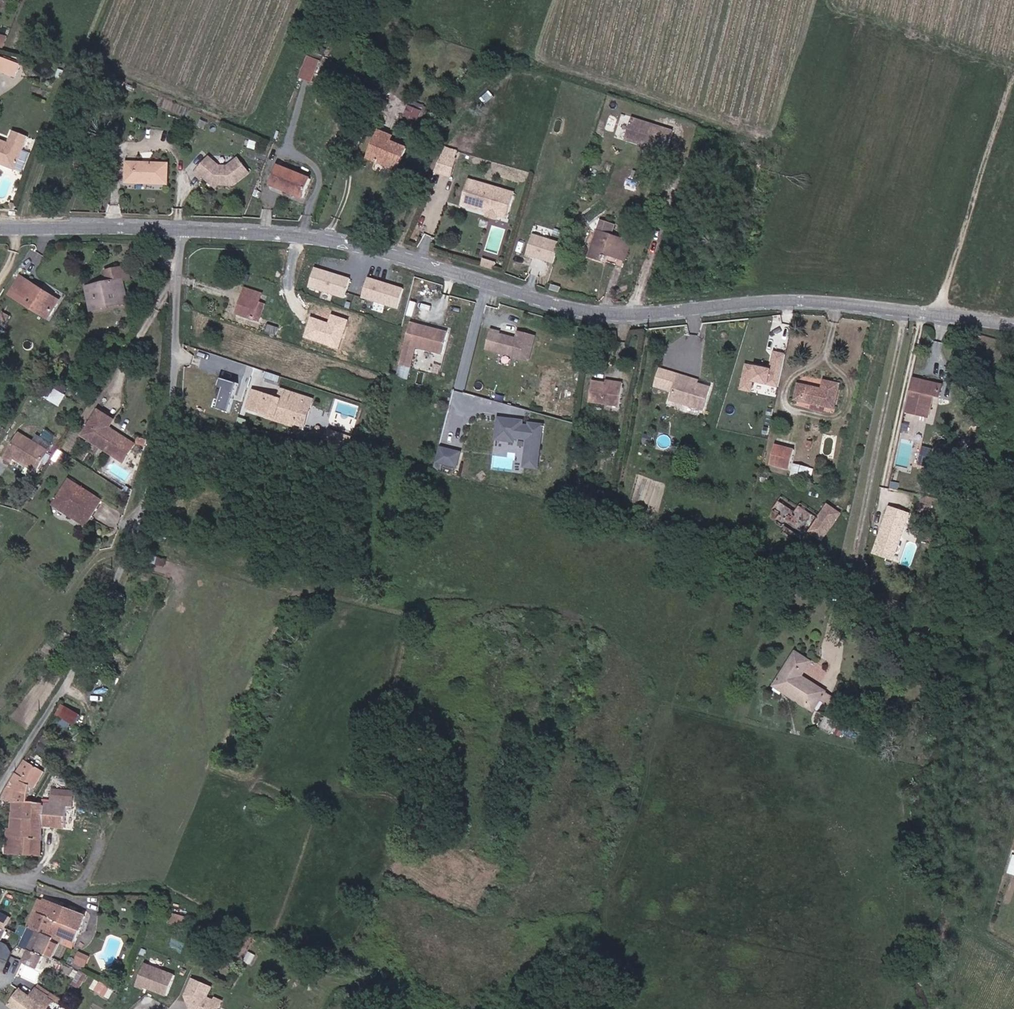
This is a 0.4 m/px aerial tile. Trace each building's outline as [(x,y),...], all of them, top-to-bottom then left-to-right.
[(315,81),(321,59),(308,56),(302,77),(315,81)] [(15,65),(0,60),(0,75),(11,78),(15,65)] [(419,120),(422,113),(408,106),(404,114),(419,120)] [(670,136),(633,123),(626,143),(638,148),(644,150),(663,157),(670,136)] [(406,167),(413,170),(421,151),(401,144),(404,136),(392,132),(381,162),(393,166),(395,162),(406,167)] [(14,173),(24,140),(9,136),(6,147),(0,145),(0,169),(14,173)] [(222,167),(213,158),(198,174),(205,180),(206,178),(214,186),(217,183),(221,184),(221,186),(239,186),(254,170),(240,157),(231,167),(222,167)] [(393,166),(404,171),(406,167),(395,162),(393,166)] [(129,183),(170,185),(170,164),(129,163),(129,183)] [(279,191),(284,193),(292,172),(287,170),(279,191)] [(631,188),(644,192),(650,176),(638,171),(631,188)] [(284,193),(313,203),(320,182),(292,172),(284,193)] [(482,216),(474,214),(480,196),(469,193),(462,217),(481,222),(482,216)] [(489,225),(490,221),(496,201),(480,196),(474,214),(482,216),(481,222),(489,225)] [(498,227),(509,230),(516,206),(496,201),(490,221),(499,224),(498,227)] [(497,230),(498,227),(499,224),(490,221),(489,225),(488,228),(497,230)] [(624,265),(630,267),(639,240),(630,237),(627,245),(612,239),(613,236),(617,238),(620,230),(605,225),(601,235),(592,260),(608,266),(612,256),(625,261),(624,265)] [(533,232),(526,253),(555,263),(562,242),(533,232)] [(584,257),(592,260),(601,235),(594,232),(584,257)] [(313,267),(309,289),(346,296),(350,275),(313,267)] [(494,270),(487,267),(485,273),(492,276),(494,270)] [(120,301),(131,298),(128,283),(133,282),(131,269),(110,274),(110,279),(88,284),(89,288),(98,287),(100,300),(119,296),(120,301)] [(500,272),(494,270),(492,276),(498,278),(500,272)] [(53,314),(62,300),(24,276),(12,294),(35,309),(38,304),(53,314)] [(367,277),(362,299),(402,308),(406,286),(367,277)] [(245,289),(261,294),(262,291),(246,286),(245,289)] [(119,296),(100,300),(98,287),(89,288),(94,307),(120,301),(119,296)] [(240,313),(253,317),(259,299),(261,294),(245,289),(241,303),(243,304),(240,313)] [(625,300),(634,297),(633,291),(624,294),(625,300)] [(253,317),(259,318),(264,300),(259,299),(253,317)] [(50,319),(53,314),(38,304),(35,309),(50,319)] [(397,375),(409,378),(417,347),(441,353),(447,329),(411,320),(397,375)] [(267,328),(278,331),(280,324),(269,321),(267,328)] [(537,334),(517,330),(516,334),(490,329),(485,350),(532,359),(537,334)] [(785,353),(773,351),(769,368),(744,362),(738,390),(749,392),(751,381),(777,387),(785,353)] [(424,374),(457,383),(461,367),(428,358),(424,374)] [(678,389),(687,391),(692,370),(690,370),(690,366),(683,365),(678,389)] [(687,391),(710,396),(714,375),(700,372),(692,370),(687,391)] [(590,397),(619,403),(623,380),(614,379),(614,382),(609,382),(609,380),(593,377),(590,397)] [(820,404),(832,407),(838,383),(822,380),(820,387),(796,382),(793,398),(811,402),(820,404)] [(911,411),(930,416),(935,395),(942,397),(945,386),(923,381),(920,392),(916,391),(911,411)] [(237,388),(211,382),(209,390),(235,398),(237,388)] [(288,397),(290,387),(278,384),(276,394),(288,397)] [(276,394),(253,388),(248,406),(297,419),(305,391),(290,387),(288,397),(276,394)] [(235,398),(209,390),(208,395),(234,401),(235,398)] [(314,394),(305,391),(297,419),(306,422),(314,394)] [(234,401),(208,395),(207,402),(232,408),(234,401)] [(112,420),(99,411),(83,435),(99,446),(97,448),(101,451),(103,448),(116,457),(126,440),(107,428),(112,420)] [(541,469),(545,423),(525,421),(525,418),(497,415),(495,440),(516,442),(517,438),(526,439),(523,467),(541,469)] [(343,428),(332,425),(330,435),(332,435),(331,439),(337,441),(338,437),(340,438),(343,428)] [(352,431),(343,428),(340,438),(350,440),(352,431)] [(27,460),(36,466),(51,444),(35,434),(31,440),(17,431),(2,455),(9,459),(12,455),(25,463),(27,460)] [(146,448),(149,442),(136,438),(134,444),(146,448)] [(116,457),(123,462),(134,446),(126,440),(116,457)] [(439,446),(436,467),(459,471),(462,449),(439,446)] [(769,465),(788,469),(792,451),(774,447),(769,465)] [(921,464),(934,467),(938,453),(924,450),(921,464)] [(934,467),(941,468),(944,454),(938,453),(934,467)] [(523,458),(498,456),(497,468),(522,470),(523,458)] [(34,470),(36,466),(27,460),(25,463),(25,464),(34,470)] [(52,504),(63,512),(79,487),(68,480),(52,504)] [(63,512),(82,524),(98,500),(79,487),(63,512)] [(830,524),(839,510),(827,502),(817,516),(798,503),(794,510),(778,499),(771,508),(779,513),(775,518),(776,522),(781,525),(785,524),(803,537),(810,526),(820,533),(827,522),(830,524)] [(909,513),(887,505),(870,554),(893,561),(909,513)] [(803,537),(785,524),(781,531),(803,545),(807,539),(810,541),(815,534),(821,538),(830,524),(827,522),(820,533),(810,526),(803,537)] [(779,686),(796,696),(807,656),(800,652),(779,686)] [(818,710),(830,691),(806,676),(815,662),(807,656),(796,696),(818,710)] [(74,725),(80,714),(63,703),(57,714),(74,725)] [(51,730),(58,733),(65,720),(59,716),(51,730)] [(26,790),(27,784),(39,768),(24,758),(10,776),(6,785),(26,790)] [(13,799),(24,801),(26,790),(6,785),(0,797),(13,799)] [(42,825),(65,826),(67,808),(72,808),(73,793),(47,791),(46,805),(29,805),(23,854),(40,855),(42,825)] [(5,853),(23,854),(29,805),(29,801),(24,801),(13,799),(11,829),(10,834),(7,835),(5,853)] [(79,931),(86,908),(38,896),(26,929),(35,933),(50,938),(57,923),(79,931)] [(18,911),(0,901),(0,925),(2,926),(6,929),(18,911)] [(75,943),(79,931),(57,923),(50,938),(64,943),(65,940),(75,943)] [(24,961),(38,966),(50,938),(35,933),(24,961)] [(79,951),(77,964),(90,966),(91,953),(79,951)] [(140,977),(159,984),(165,970),(145,962),(140,977)] [(73,969),(67,967),(64,975),(70,977),(73,969)] [(84,986),(88,975),(82,972),(77,983),(84,986)] [(180,992),(182,998),(185,999),(187,1003),(186,1006),(187,1008),(212,1008),(213,1005),(206,1003),(209,997),(202,994),(202,991),(205,982),(186,975),(180,992)] [(97,981),(93,988),(105,995),(109,988),(97,981)] [(47,997),(32,987),(24,999),(39,1008),(40,1008),(47,997)] [(24,999),(17,994),(9,1006),(14,1008),(39,1008),(24,999)] [(213,1005),(217,996),(210,994),(209,997),(206,1003),(213,1005)]
